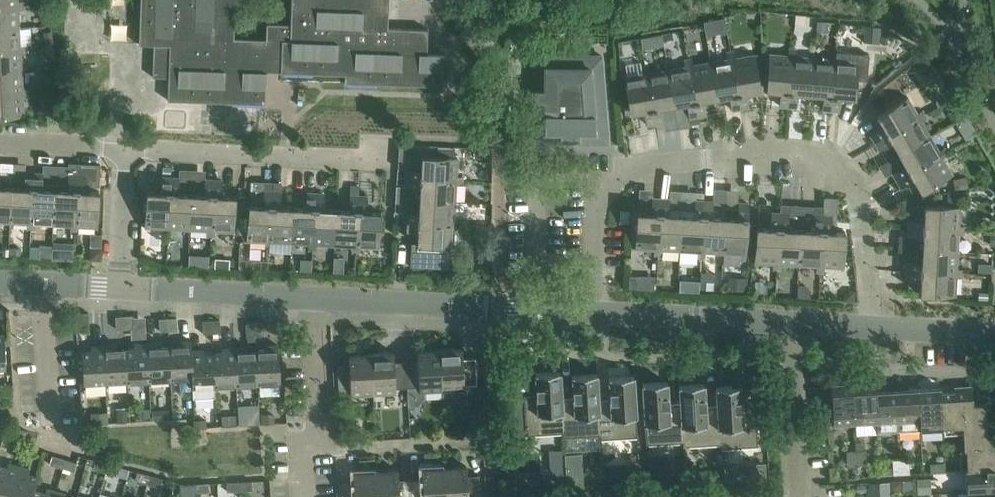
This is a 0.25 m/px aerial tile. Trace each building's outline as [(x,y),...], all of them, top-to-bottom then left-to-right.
[(265,104),(266,72),(344,75),(344,83),(442,86),(443,54),(427,54),(428,30),(388,28),(389,0),(291,0),(290,25),(266,24),(265,40),(232,39),(233,8),(243,8),(243,7),(241,7),(241,0),(140,0),(139,45),(153,45),(152,77),(168,78),(167,101),(265,104)] [(0,8),(0,29),(19,28),(18,10),(24,10),(24,6),(0,8)] [(796,15),(795,24),(805,25),(806,16),(796,15)] [(817,21),(816,32),(827,33),(828,22),(817,21)] [(26,49),(26,45),(20,46),(19,28),(0,29),(0,51),(26,49)] [(865,28),(863,42),(879,44),(881,29),(865,28)] [(51,33),(43,34),(44,48),(52,47),(51,33)] [(0,51),(0,73),(21,71),(20,53),(27,53),(26,49),(0,51)] [(779,106),(788,107),(793,50),(789,50),(788,56),(769,54),(766,90),(780,91),(779,106)] [(793,50),(788,107),(796,108),(797,93),(810,94),(814,58),(796,57),(797,50),(793,50)] [(728,60),(710,63),(716,98),(729,96),(732,110),(740,109),(730,52),(727,53),(728,60)] [(734,52),(730,52),(740,109),(749,107),(746,93),(760,90),(754,55),(735,58),(734,52)] [(814,58),(810,94),(823,95),(822,110),(831,111),(836,54),(832,53),(831,60),(814,58)] [(836,54),(831,111),(839,111),(840,97),(854,98),(858,62),(839,61),(840,54),(836,54)] [(602,56),(533,56),(533,144),(561,144),(561,139),(578,139),(578,144),(609,144),(602,56)] [(692,59),(688,60),(698,116),(706,115),(703,100),(716,98),(710,63),(693,66),(692,59)] [(927,59),(917,64),(924,75),(933,70),(927,59)] [(685,67),(668,70),(674,105),(687,103),(689,118),(698,116),(688,60),(684,61),(685,67)] [(655,124),(645,67),(641,68),(642,74),(624,78),(630,113),(644,110),(647,125),(655,124)] [(649,67),(645,67),(655,124),(663,122),(661,108),(674,105),(668,70),(650,73),(649,67)] [(29,92),(29,88),(22,89),(21,71),(0,73),(0,94),(29,92)] [(0,94),(0,117),(24,116),(23,97),(29,96),(29,92),(0,94)] [(871,135),(875,143),(924,114),(922,111),(917,114),(907,98),(876,116),(883,128),(871,135)] [(956,112),(948,116),(952,123),(960,119),(956,112)] [(924,114),(875,143),(879,150),(892,143),(898,154),(930,136),(921,121),(926,118),(924,114)] [(892,173),(896,180),(946,152),(944,148),(938,152),(930,136),(898,154),(905,165),(892,173)] [(462,181),(463,177),(456,177),(457,158),(453,158),(454,148),(438,147),(438,157),(421,156),(420,170),(406,170),(405,178),(462,181)] [(946,152),(896,180),(901,188),(914,180),(921,192),(952,175),(942,158),(948,155),(946,152)] [(78,164),(77,176),(74,233),(78,233),(78,226),(97,227),(99,192),(85,191),(85,186),(99,187),(100,165),(78,164)] [(11,187),(10,223),(27,224),(27,230),(31,230),(34,173),(25,173),(25,188),(11,187)] [(34,173),(31,230),(35,231),(35,224),(53,225),(55,189),(42,189),(42,174),(34,173)] [(55,189),(53,225),(70,226),(70,232),(74,233),(77,176),(68,175),(68,190),(55,189)] [(163,235),(167,235),(170,178),(162,177),(161,192),(147,191),(145,227),(164,228),(163,235)] [(966,177),(952,180),(955,191),(968,188),(966,177)] [(170,178),(167,235),(171,235),(172,229),(189,229),(191,194),(178,193),(179,178),(170,178)] [(462,181),(405,178),(405,187),(420,187),(419,200),(455,202),(456,185),(462,185),(462,181)] [(191,194),(189,229),(207,230),(207,237),(210,237),(213,180),(205,180),(204,195),(191,194)] [(213,180),(210,237),(214,237),(215,231),(233,232),(235,196),(221,195),(222,181),(213,180)] [(264,181),(264,191),(272,191),(273,182),(264,181)] [(273,182),(272,191),(281,192),(281,182),(273,182)] [(350,185),(350,196),(358,196),(359,186),(350,185)] [(10,223),(11,187),(0,186),(0,222),(10,223)] [(265,248),(269,248),(272,191),(264,191),(263,206),(249,205),(247,241),(266,242),(265,248)] [(272,191),(269,248),(273,249),(273,242),(291,243),(293,207),(280,207),(281,192),(272,191)] [(958,192),(946,193),(948,204),(959,202),(958,192)] [(293,207),(291,243),(309,244),(308,250),(312,251),(315,194),(307,193),(306,208),(293,207)] [(315,194),(312,251),(316,251),(316,244),(334,245),(336,210),(323,209),(324,194),(315,194)] [(336,210),(334,245),(352,246),(352,253),(355,253),(358,196),(350,196),(349,210),(336,210)] [(358,196),(355,253),(359,253),(360,247),(378,248),(380,212),(366,211),(367,197),(358,196)] [(823,216),(820,273),(824,273),(824,267),(843,268),(845,232),(831,231),(831,222),(836,223),(838,199),(824,198),(823,216)] [(654,256),(658,256),(661,199),(652,199),(651,214),(637,213),(635,249),(654,250),(654,256)] [(661,199),(658,256),(661,256),(662,250),(679,251),(681,215),(668,214),(669,200),(661,199)] [(403,213),(403,221),(460,224),(460,220),(454,220),(455,202),(419,200),(418,213),(403,213)] [(681,215),(679,251),(697,252),(697,258),(701,258),(704,201),(695,201),(695,216),(681,215)] [(704,201),(701,258),(705,259),(705,252),(723,253),(725,217),(712,217),(712,202),(704,201)] [(725,217),(723,253),(740,254),(740,261),(745,261),(748,204),(738,203),(738,218),(725,217)] [(908,219),(908,227),(965,230),(965,227),(959,227),(960,207),(924,206),(923,220),(908,219)] [(629,212),(620,211),(619,223),(629,224),(629,212)] [(773,270),(777,270),(780,213),(771,213),(770,228),(756,227),(754,263),(773,264),(773,270)] [(780,213),(777,270),(781,271),(781,264),(799,265),(801,230),(787,229),(788,214),(780,213)] [(801,230),(799,265),(816,266),(816,273),(820,273),(823,216),(814,215),(814,230),(801,230)] [(460,224),(403,221),(403,230),(417,230),(417,244),(411,243),(410,267),(449,269),(450,246),(452,247),(453,228),(460,228),(460,224)] [(965,230),(908,227),(907,236),(922,237),(921,250),(957,252),(958,234),(964,235),(965,230)] [(52,257),(52,258),(72,259),(72,258),(73,243),(52,242),(52,257)] [(39,245),(39,256),(50,257),(51,245),(39,245)] [(90,252),(90,259),(101,260),(101,247),(96,247),(90,252)] [(906,262),(905,271),(962,274),(963,270),(956,270),(957,252),(921,250),(921,263),(906,262)] [(189,254),(189,264),(208,265),(209,255),(189,254)] [(962,274),(905,271),(905,279),(920,280),(919,294),(955,296),(956,278),(962,278),(962,274)] [(630,278),(629,288),(638,289),(639,276),(630,276),(630,278)] [(727,276),(726,290),(746,291),(747,277),(727,276)] [(700,280),(699,289),(713,289),(713,281),(700,280)] [(797,284),(797,297),(810,298),(810,290),(806,285),(797,284)] [(844,294),(844,300),(854,300),(854,291),(849,290),(844,294)] [(88,313),(83,313),(79,313),(80,326),(89,326),(88,313)] [(125,329),(124,316),(115,317),(116,329),(125,329)] [(133,316),(124,316),(125,329),(133,329),(133,316)] [(168,331),(168,318),(159,319),(160,332),(168,331)] [(176,318),(168,318),(168,331),(177,331),(176,318)] [(220,320),(211,321),(212,334),(221,333),(220,320)] [(212,334),(211,321),(202,321),(203,334),(212,334)] [(255,336),(254,323),(245,324),(246,337),(255,336)] [(263,323),(254,323),(255,336),(264,336),(263,323)] [(178,347),(169,347),(171,380),(192,378),(193,378),(191,351),(192,351),(191,341),(177,342),(178,347)] [(134,349),(126,349),(128,382),(149,381),(147,343),(134,344),(134,349)] [(160,343),(147,343),(149,381),(171,380),(169,347),(160,347),(160,343)] [(117,345),(104,346),(106,383),(128,382),(126,349),(117,350),(117,345)] [(106,383),(104,346),(91,347),(91,351),(82,352),(84,384),(106,383)] [(265,351),(256,352),(258,384),(280,383),(278,346),(264,346),(265,351)] [(247,347),(234,348),(236,385),(258,384),(256,352),(247,352),(247,347)] [(222,354),(213,354),(215,387),(236,385),(234,348),(221,349),(222,354)] [(462,349),(440,350),(442,391),(465,390),(464,385),(476,384),(475,358),(463,358),(462,349)] [(204,350),(192,351),(191,351),(193,378),(192,378),(193,399),(215,398),(214,387),(215,387),(213,354),(204,355),(204,350)] [(418,361),(406,362),(407,388),(419,387),(420,392),(442,391),(440,350),(417,351),(418,361)] [(393,353),(371,354),(373,395),(396,394),(396,389),(407,388),(406,362),(394,362),(393,353)] [(373,395),(371,354),(349,355),(349,365),(337,366),(339,392),(351,391),(351,396),(373,395)] [(560,372),(559,372),(535,374),(537,396),(523,397),(526,436),(562,433),(564,433),(561,399),(560,372)] [(573,398),(561,399),(564,433),(562,433),(562,438),(599,435),(600,435),(598,401),(597,374),(572,376),(573,398)] [(610,400),(598,401),(600,435),(599,435),(599,440),(637,437),(633,376),(609,378),(610,400)] [(875,380),(852,381),(855,424),(876,422),(877,422),(875,392),(876,392),(875,380)] [(855,424),(852,381),(830,382),(833,425),(855,424)] [(667,382),(642,384),(646,445),(683,443),(680,404),(668,404),(667,382)] [(680,404),(683,443),(683,447),(720,445),(717,406),(705,406),(704,384),(679,386),(680,404)] [(741,386),(716,388),(717,406),(720,445),(720,449),(758,447),(755,408),(742,408),(741,386)] [(939,387),(918,389),(921,431),(942,430),(940,392),(939,387)] [(918,389),(896,390),(899,433),(921,431),(918,389)] [(896,390),(876,392),(875,392),(877,422),(876,422),(876,434),(899,433),(896,390)] [(940,392),(942,430),(962,429),(965,471),(994,469),(994,441),(987,442),(985,404),(968,405),(967,391),(940,392)] [(150,409),(138,410),(138,418),(151,418),(150,409)] [(128,410),(116,410),(117,423),(129,422),(128,410)] [(168,410),(153,410),(153,420),(168,419),(168,410)] [(108,412),(90,413),(91,425),(109,424),(108,412)] [(274,414),(261,414),(262,425),(265,424),(275,424),(274,414)] [(207,420),(194,420),(194,428),(207,427),(207,420)] [(19,429),(16,441),(24,444),(27,431),(19,429)] [(857,463),(857,449),(848,450),(849,464),(857,463)] [(864,449),(857,449),(857,463),(865,463),(864,449)] [(50,464),(62,468),(64,459),(52,456),(50,464)] [(64,459),(62,468),(74,471),(76,463),(64,459)] [(901,475),(900,460),(892,461),(893,475),(901,475)] [(908,460),(900,460),(901,475),(909,474),(908,460)] [(93,469),(105,473),(108,464),(96,461),(93,469)] [(18,466),(8,463),(7,468),(0,466),(0,496),(9,496),(18,466)] [(668,464),(664,469),(664,477),(682,476),(681,463),(668,464)] [(108,464),(105,473),(118,476),(120,468),(108,464)] [(930,465),(930,473),(945,472),(944,464),(930,465)] [(9,496),(30,496),(36,476),(35,476),(28,474),(30,469),(18,466),(9,496)] [(615,466),(607,466),(607,480),(620,479),(620,470),(615,466)] [(444,468),(446,496),(480,496),(479,475),(467,476),(467,467),(444,468)] [(735,467),(725,468),(726,481),(736,480),(735,467)] [(410,479),(411,496),(446,496),(444,468),(422,469),(422,479),(410,479)] [(965,471),(966,492),(994,491),(994,469),(965,471)] [(376,472),(377,496),(411,496),(410,479),(399,480),(398,470),(376,472)] [(376,472),(353,473),(354,483),(342,483),(342,496),(377,496),(376,472)] [(573,472),(566,472),(567,488),(584,487),(583,480),(573,472)] [(135,481),(148,484),(150,476),(138,473),(135,481)] [(30,496),(54,496),(56,491),(47,489),(45,493),(34,490),(38,476),(36,476),(30,496)] [(150,476),(148,484),(160,487),(162,479),(150,476)] [(931,479),(918,480),(919,495),(931,494),(931,479)] [(252,481),(239,482),(240,491),(252,490),(252,481)] [(902,481),(891,482),(891,492),(900,492),(902,489),(902,481)] [(240,491),(239,482),(227,483),(227,492),(240,491)] [(868,483),(869,496),(890,496),(890,482),(868,483)] [(208,483),(196,484),(196,493),(209,492),(208,483)] [(196,493),(196,484),(183,485),(184,494),(196,493)]
